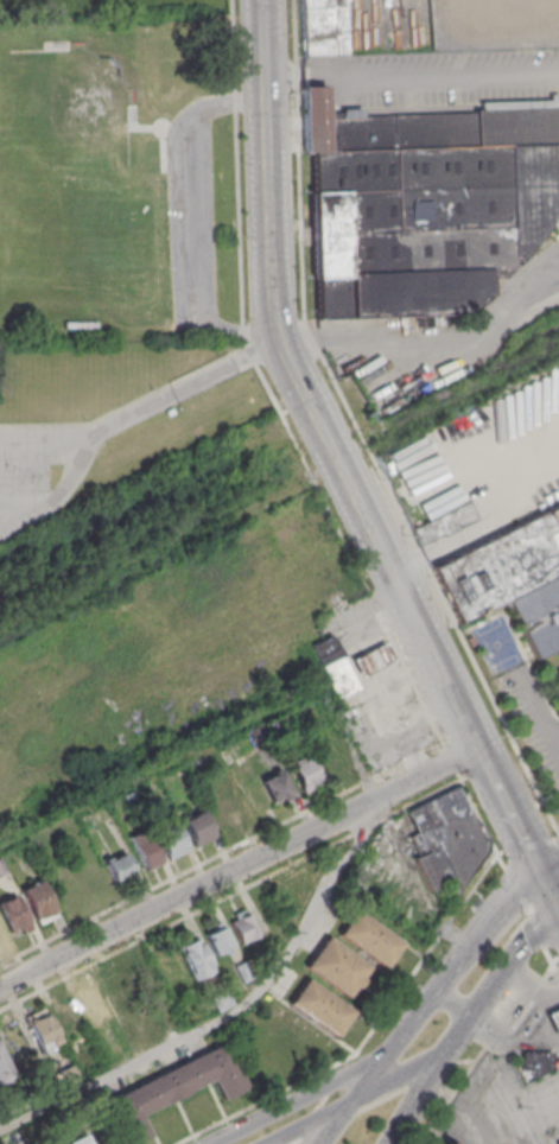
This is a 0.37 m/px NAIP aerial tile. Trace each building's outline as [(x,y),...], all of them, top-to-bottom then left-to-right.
[(303,56),(300,0),(348,0),(350,55),(303,56)] [(369,52),(369,75),(394,75),(394,79),(493,79),(493,52),(369,52)] [(316,150),(318,319),(468,316),(512,268),(550,224),(558,203),(558,107),(332,113),(332,85),(305,88),(306,151),(316,150)] [(432,568),(558,503),(558,572),(459,622),(432,568)] [(413,527),(420,545),(477,522),(470,505),(413,527)] [(507,600),(538,660),(558,649),(558,574),(507,600)] [(313,646),(335,700),(358,691),(335,636),(313,646)] [(362,674),(391,661),(384,645),(354,658),(362,674)] [(325,779),(347,769),(337,748),(316,758),(325,779)] [(323,783),(308,756),(289,766),(304,793),(323,783)] [(261,780),(272,804),(293,794),(281,771),(261,780)] [(430,890),(447,883),(447,882),(493,862),(460,787),(417,806),(422,817),(412,821),(426,854),(416,858),(430,890)] [(241,821),(232,799),(209,809),(218,831),(241,821)] [(195,847),(215,838),(202,811),(182,821),(195,847)] [(169,860),(188,849),(176,826),(157,836),(169,860)] [(130,837),(143,869),(160,862),(147,830),(130,837)] [(134,874),(125,850),(103,859),(112,882),(134,874)] [(35,923),(56,915),(44,881),(22,889),(35,923)] [(21,896),(0,901),(0,905),(7,932),(29,926),(21,896)] [(241,944),(261,935),(249,909),(229,918),(241,944)] [(357,911),(404,943),(387,967),(341,934),(357,911)] [(234,948),(223,924),(204,933),(216,957),(234,948)] [(177,946),(194,980),(214,970),(197,936),(177,946)] [(326,939),(368,970),(348,997),(306,967),(326,939)] [(158,988),(145,959),(126,968),(140,997),(158,988)] [(120,1020),(138,1011),(118,975),(101,984),(120,1020)] [(309,981),(356,1012),(339,1037),(292,1006),(309,981)] [(77,996),(92,1027),(113,1017),(98,985),(77,996)] [(52,1008),(67,1037),(86,1028),(71,998),(52,1008)] [(63,1045),(46,1007),(25,1017),(41,1054),(63,1045)] [(548,1016),(558,1040),(558,1011),(548,1016)] [(153,1137),(138,1143),(126,1143),(106,1104),(227,1043),(249,1089),(225,1101),(215,1080),(142,1117),(153,1137)] [(0,1044),(0,1085),(15,1078),(0,1044)] [(555,1070),(555,1054),(525,1054),(525,1072),(535,1072),(535,1081),(555,1070)] [(85,1133),(66,1143),(91,1143),(85,1133)]
